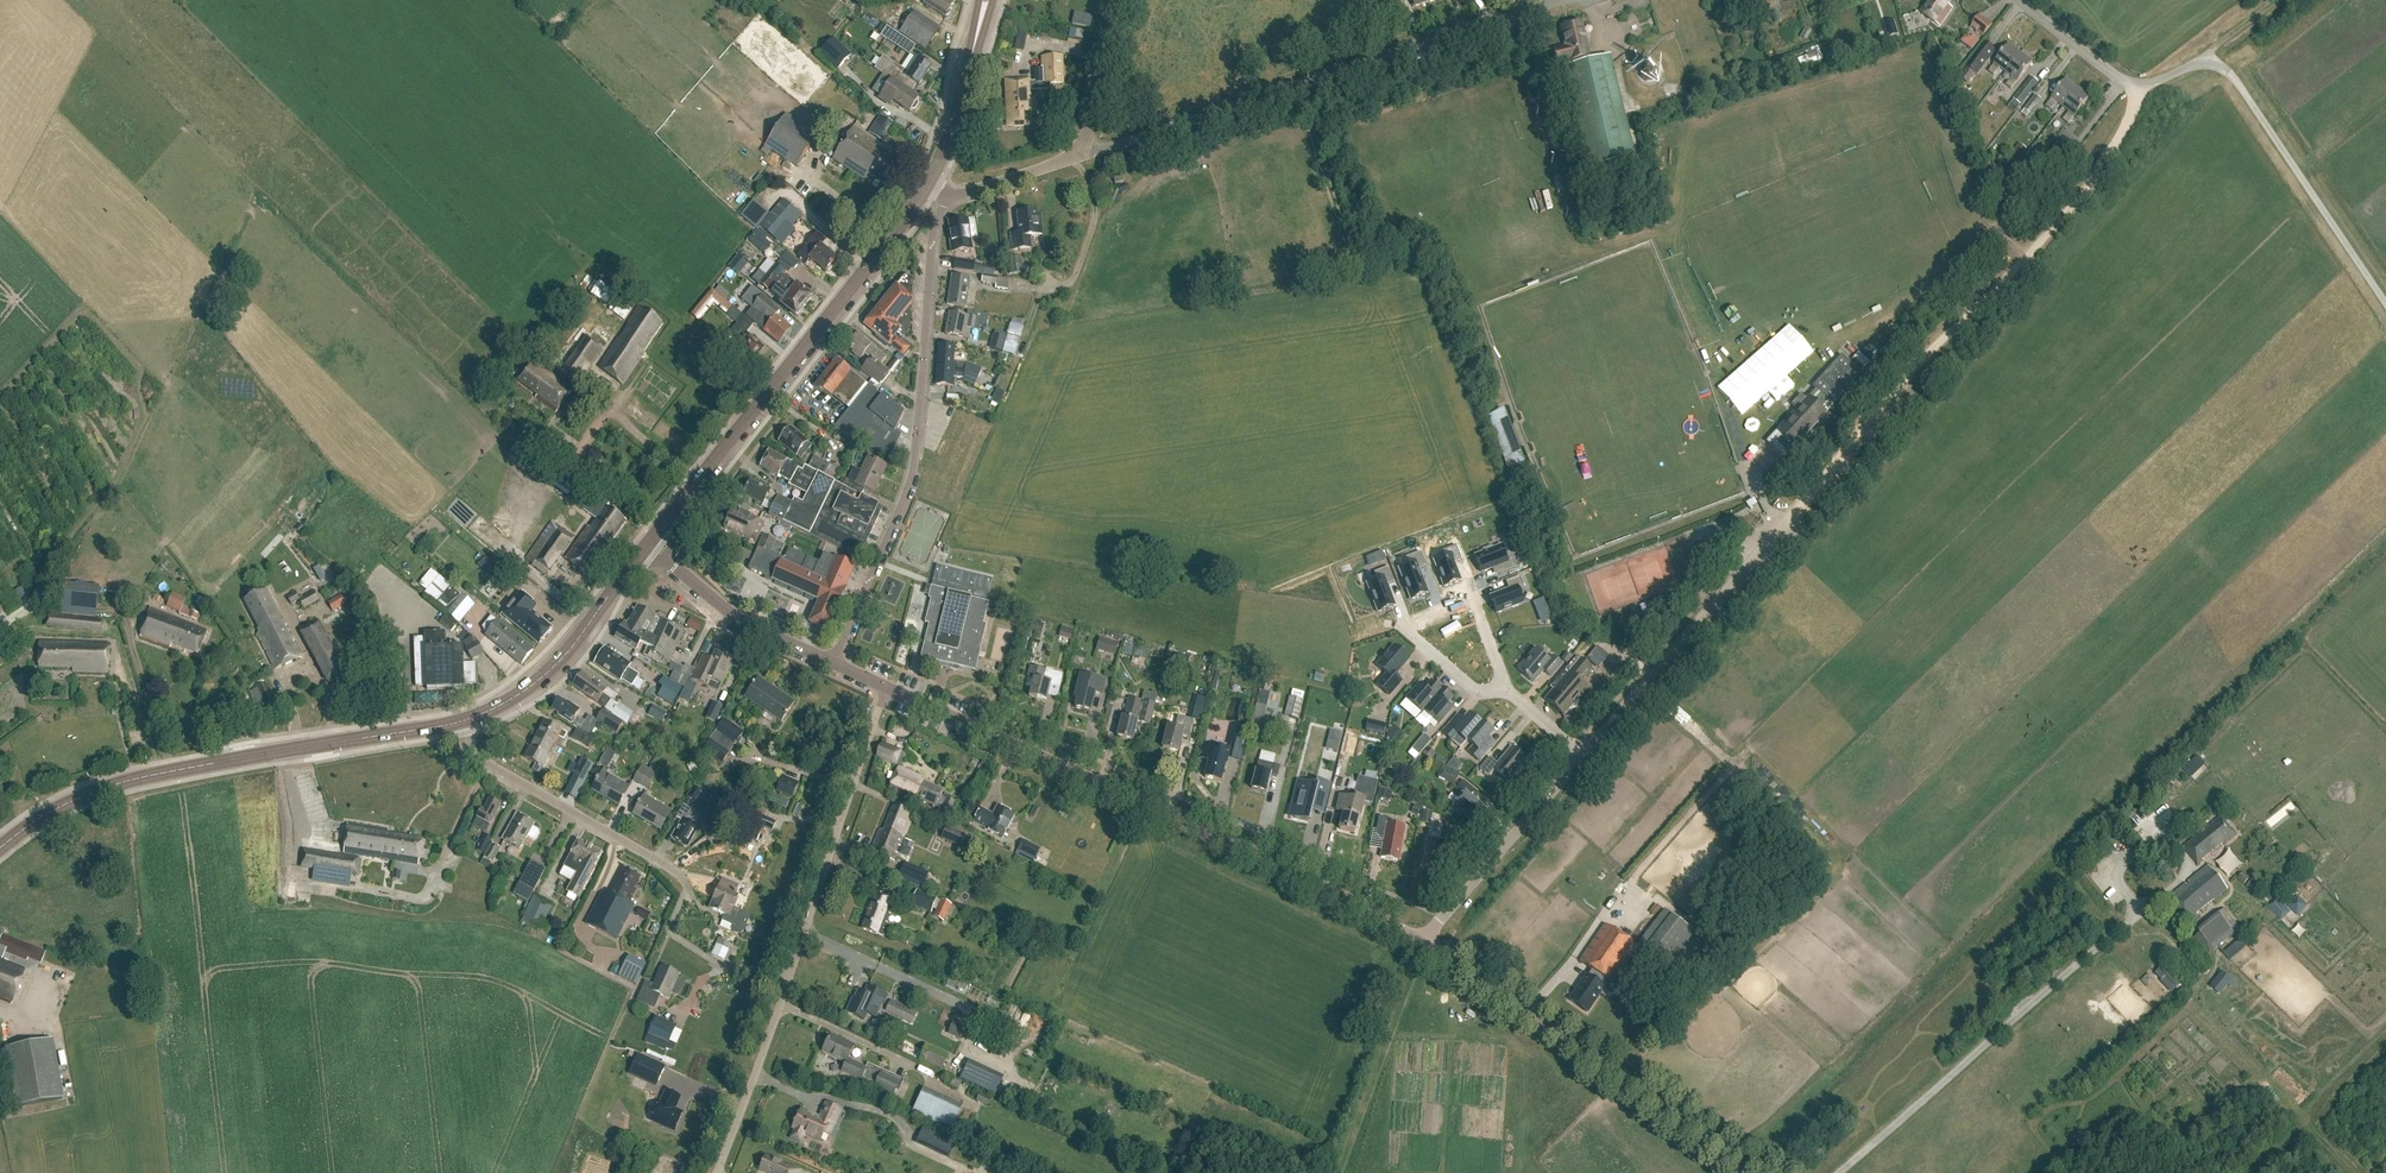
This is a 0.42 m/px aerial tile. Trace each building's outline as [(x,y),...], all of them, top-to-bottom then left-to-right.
[(955,4),(949,0),(927,0),(924,4),(945,18),(955,4)] [(1951,7),(1946,3),(1949,0),(1932,0),(1930,2),(1928,3),(1921,13),(1938,26),(1951,7)] [(1093,18),(1075,14),(1073,25),(1090,29),(1093,18)] [(1993,25),(1987,20),(1978,32),(1983,37),(1993,25)] [(1894,21),(1884,24),(1889,38),(1898,35),(1894,21)] [(1590,62),(1587,49),(1581,22),(1561,27),(1566,46),(1552,49),(1556,65),(1570,62),(1571,65),(1563,67),(1589,170),(1635,159),(1610,57),(1609,57),(1590,62)] [(931,23),(917,45),(926,51),(940,29),(931,23)] [(905,41),(886,28),(880,37),(899,50),(905,41)] [(1968,30),(1965,41),(1977,45),(1981,35),(1968,30)] [(820,53),(838,70),(851,56),(833,39),(820,53)] [(2006,73),(2021,54),(2009,45),(1994,64),(1995,64),(1988,72),(1994,76),(2000,68),(2006,73)] [(1988,59),(1979,52),(1967,67),(1976,75),(1988,59)] [(2021,54),(2006,73),(2012,77),(2006,85),(2011,90),(2017,82),(2018,82),(2032,63),(2021,54)] [(910,94),(911,93),(916,84),(919,86),(931,68),(919,60),(909,75),(906,73),(906,72),(884,57),(875,70),(886,77),(885,78),(891,82),(893,83),(910,94)] [(1049,90),(1049,85),(1062,84),(1061,59),(1044,60),(1044,68),(1041,68),(1041,71),(1034,71),(1034,83),(1027,83),(1009,84),(1009,92),(1007,93),(1008,113),(1009,127),(1029,126),(1029,115),(1026,113),(1025,100),(1028,100),(1028,90),(1049,90)] [(1647,83),(1655,83),(1660,78),(1660,70),(1655,65),(1647,65),(1642,70),(1641,78),(1647,83)] [(852,79),(856,75),(849,67),(844,71),(852,79)] [(2063,108),(2078,88),(2067,80),(2052,99),(2046,107),(2051,111),(2057,103),(2063,108)] [(919,99),(911,93),(910,94),(893,83),(891,82),(880,98),(890,105),(893,101),(910,112),(912,110),(915,110),(919,105),(918,101),(919,99)] [(2014,100),(2020,105),(2030,92),(2024,87),(2014,100)] [(2078,88),(2063,108),(2069,112),(2063,120),(2068,124),(2075,116),(2075,117),(2090,97),(2078,88)] [(2030,113),(2030,114),(2034,108),(2029,104),(2025,109),(2022,113),(2027,117),(2030,113)] [(797,168),(818,136),(786,115),(765,146),(797,168)] [(881,142),(892,125),(884,119),(873,137),(881,142)] [(885,186),(898,165),(887,158),(889,155),(879,149),(881,146),(853,128),(832,160),(864,180),(868,175),(885,186)] [(2062,141),(2055,150),(2062,155),(2069,147),(2062,141)] [(1115,185),(1123,182),(1121,176),(1113,179),(1115,185)] [(786,244),(807,220),(783,199),(760,226),(779,243),(781,240),(786,244)] [(1029,212),(1029,211),(1022,212),(1022,213),(1018,214),(1020,234),(1011,234),(1013,251),(1030,249),(1029,237),(1042,236),(1040,216),(1037,217),(1036,212),(1029,212)] [(966,229),(965,220),(949,223),(951,231),(949,231),(952,252),(971,249),(968,229),(966,229)] [(761,251),(769,242),(765,239),(768,236),(759,229),(749,241),(761,251)] [(837,260),(821,247),(826,240),(817,233),(806,246),(806,247),(796,258),(805,266),(810,260),(826,273),(837,260)] [(737,256),(728,268),(736,275),(746,263),(737,256)] [(1019,257),(1008,258),(1009,275),(1021,274),(1019,257)] [(974,272),(976,262),(956,260),(954,270),(974,272)] [(767,278),(804,308),(813,298),(798,285),(796,287),(782,275),(785,271),(777,265),(767,278)] [(966,308),(970,279),(952,276),(948,306),(966,308)] [(1008,290),(1009,280),(983,276),(982,283),(996,285),(996,288),(1008,290)] [(797,317),(804,308),(767,278),(761,285),(769,291),(768,291),(783,303),(782,305),(797,317)] [(913,298),(913,297),(912,297),(913,283),(912,280),(909,278),(906,278),(903,279),(866,326),(877,335),(876,337),(888,346),(889,345),(904,357),(912,347),(903,340),(906,336),(906,335),(910,331),(912,298),(913,298)] [(620,295),(600,282),(592,295),(611,308),(610,310),(625,320),(636,303),(631,300),(632,299),(622,292),(620,295)] [(780,344),(792,329),(777,317),(781,311),(753,288),(742,301),(753,309),(747,317),(765,331),(765,332),(780,344)] [(733,307),(712,290),(691,315),(696,320),(697,319),(699,322),(709,310),(706,308),(707,307),(710,309),(714,304),(718,308),(720,305),(722,307),(720,309),(726,314),(728,312),(728,313),(733,307)] [(1868,310),(1877,306),(1875,301),(1865,305),(1868,310)] [(623,385),(645,354),(642,352),(662,323),(640,308),(598,368),(623,385)] [(754,362),(759,356),(757,355),(763,349),(752,339),(753,338),(746,332),(753,325),(733,308),(727,315),(738,324),(732,331),(743,340),(736,348),(752,362),(753,361),(754,362)] [(975,330),(977,319),(950,314),(946,335),(968,339),(970,329),(975,330)] [(578,383),(606,345),(591,333),(580,326),(550,364),(578,383)] [(886,358),(864,340),(865,338),(859,333),(848,346),(854,351),(854,354),(861,360),(865,354),(872,360),(862,372),(878,384),(888,371),(881,365),(886,358)] [(1002,352),(1006,338),(994,334),(990,348),(1002,352)] [(975,386),(979,378),(982,370),(966,364),(953,363),(954,347),(939,345),(936,386),(953,387),(954,378),(964,379),(964,381),(975,386)] [(1860,364),(1864,357),(1852,350),(1848,356),(1860,364)] [(1809,397),(1826,413),(1862,374),(1842,355),(1812,387),(1816,390),(1809,397)] [(867,388),(867,387),(865,386),(866,385),(836,361),(815,389),(833,398),(847,408),(865,386),(867,388)] [(549,375),(532,362),(526,369),(520,377),(518,380),(538,395),(536,398),(556,413),(573,391),(549,374),(549,375)] [(868,386),(867,387),(867,388),(851,407),(849,410),(834,430),(889,458),(901,437),(895,430),(904,414),(868,386)] [(1784,458),(1826,413),(1809,397),(1767,442),(1784,458)] [(1527,466),(1507,406),(1492,411),(1511,471),(1527,466)] [(801,460),(812,446),(791,428),(779,443),(801,460)] [(770,452),(761,467),(786,481),(790,483),(789,485),(808,495),(818,473),(805,467),(806,466),(793,460),(791,464),(770,452)] [(843,487),(862,496),(865,489),(874,494),(887,467),(869,458),(856,484),(847,479),(843,487)] [(805,467),(818,473),(824,476),(830,466),(824,462),(822,465),(809,459),(806,466),(805,467)] [(867,542),(883,508),(862,496),(843,487),(835,483),(830,480),(827,479),(828,478),(824,476),(818,473),(808,495),(807,497),(851,521),(845,532),(867,542)] [(557,484),(572,495),(574,491),(560,480),(557,484)] [(773,504),(777,495),(751,482),(744,495),(764,505),(766,501),(773,504)] [(600,506),(580,492),(572,503),(597,521),(591,530),(588,528),(565,560),(590,578),(611,549),(608,547),(626,522),(606,508),(610,503),(605,500),(600,506)] [(784,523),(859,559),(867,542),(845,532),(851,521),(807,497),(803,504),(795,500),(793,505),(784,523)] [(793,505),(779,498),(770,517),(784,523),(793,505)] [(481,529),(489,520),(466,500),(459,508),(481,529)] [(1752,500),(1746,504),(1750,510),(1756,506),(1752,500)] [(756,543),(764,524),(733,510),(724,529),(756,543)] [(536,534),(543,521),(537,518),(530,530),(536,534)] [(546,576),(573,538),(555,524),(530,557),(536,561),(532,566),(546,576)] [(764,536),(761,542),(773,547),(776,542),(764,536)] [(1513,550),(1522,547),(1518,536),(1510,539),(1513,550)] [(770,554),(773,547),(761,542),(758,549),(770,554)] [(776,542),(773,547),(770,554),(779,558),(785,546),(776,542)] [(1444,588),(1461,581),(1454,563),(1461,560),(1456,546),(1442,552),(1444,558),(1434,562),(1444,588)] [(1512,561),(1507,562),(1501,546),(1493,550),(1492,547),(1483,551),(1484,553),(1475,556),(1481,574),(1497,568),(1499,575),(1515,569),(1512,561)] [(819,603),(810,624),(826,631),(827,629),(836,609),(836,610),(846,589),(845,588),(854,569),(824,555),(821,561),(819,564),(789,551),(784,561),(758,549),(756,554),(755,555),(740,549),(737,555),(752,562),(749,571),(766,579),(766,578),(773,581),(773,582),(819,603)] [(1369,567),(1386,561),(1382,552),(1366,558),(1369,567)] [(1419,570),(1426,568),(1421,553),(1406,558),(1409,565),(1399,569),(1411,601),(1428,594),(1419,570)] [(315,567),(322,583),(332,579),(325,562),(315,567)] [(505,593),(514,582),(494,566),(485,576),(505,593)] [(1367,584),(1377,609),(1378,613),(1385,610),(1395,607),(1387,586),(1394,583),(1389,568),(1374,574),(1377,580),(1367,584)] [(424,595),(458,624),(474,606),(460,594),(459,596),(438,578),(424,595)] [(1520,578),(1506,583),(1509,590),(1490,597),(1497,614),(1523,604),(1519,593),(1525,591),(1520,578)] [(100,587),(64,584),(61,614),(97,618),(100,587)] [(939,667),(945,669),(956,671),(957,667),(976,671),(987,625),(984,625),(989,604),(948,595),(949,593),(931,588),(931,589),(933,589),(925,624),(929,625),(921,658),(940,662),(939,667)] [(281,619),(267,590),(245,601),(259,629),(258,630),(259,633),(257,635),(275,671),(302,657),(283,618),(281,619)] [(320,601),(314,592),(300,600),(296,593),(287,598),(292,606),(299,601),(304,609),(320,601)] [(539,644),(552,629),(532,612),(537,607),(520,593),(502,614),(539,644)] [(333,612),(346,604),(341,596),(328,604),(333,612)] [(195,621),(198,614),(182,608),(183,604),(170,599),(167,606),(180,612),(179,614),(195,621)] [(1543,599),(1533,603),(1541,623),(1551,619),(1543,599)] [(1645,622),(1657,619),(1652,602),(1640,606),(1645,622)] [(678,644),(684,632),(663,621),(662,623),(655,619),(656,618),(638,608),(627,626),(644,637),(646,634),(654,638),(656,634),(677,645),(678,644)] [(198,654),(207,631),(150,609),(140,637),(170,648),(172,643),(198,654)] [(57,626),(76,628),(77,619),(58,617),(57,626)] [(330,644),(317,619),(299,629),(328,684),(350,672),(334,642),(330,644)] [(691,624),(704,630),(706,625),(693,620),(691,624)] [(521,666),(533,651),(498,621),(486,636),(521,666)] [(1032,621),(1029,631),(1037,633),(1040,624),(1032,621)] [(644,637),(627,626),(624,624),(615,639),(636,651),(640,643),(649,647),(654,638),(646,634),(644,637)] [(446,648),(445,634),(425,634),(425,638),(414,639),(416,687),(427,686),(427,691),(447,690),(447,692),(453,692),(453,690),(465,689),(464,685),(476,685),(476,663),(464,664),(463,648),(446,648)] [(669,662),(678,644),(677,645),(656,634),(654,638),(649,647),(647,651),(669,662)] [(691,652),(695,643),(688,640),(684,649),(691,652)] [(473,661),(485,654),(478,641),(466,648),(473,661)] [(1109,641),(1106,653),(1115,655),(1119,643),(1109,641)] [(108,673),(109,643),(73,642),(73,644),(40,643),(39,668),(73,668),(73,672),(108,673)] [(1135,647),(1133,656),(1141,658),(1143,649),(1135,647)] [(1398,650),(1394,647),(1388,654),(1385,654),(1382,658),(1382,660),(1377,666),(1385,673),(1385,676),(1377,686),(1389,696),(1401,682),(1394,676),(1409,660),(1405,656),(1405,653),(1401,650),(1398,650)] [(617,657),(605,649),(594,665),(620,682),(621,682),(622,681),(631,687),(638,677),(628,670),(631,666),(622,660),(622,658),(619,656),(617,657)] [(1175,649),(1171,664),(1180,667),(1185,651),(1175,649)] [(1549,661),(1537,651),(1532,657),(1530,655),(1518,670),(1525,675),(1524,676),(1533,683),(1543,671),(1551,678),(1562,665),(1553,657),(1549,661)] [(703,657),(692,681),(704,686),(708,679),(721,685),(733,660),(716,652),(712,661),(703,657)] [(1573,710),(1579,703),(1578,699),(1587,689),(1579,683),(1591,669),(1577,657),(1551,686),(1555,690),(1545,700),(1563,716),(1570,709),(1573,710)] [(673,661),(669,668),(675,671),(681,674),(684,667),(673,661)] [(1029,697),(1046,701),(1050,685),(1059,687),(1062,674),(1030,666),(1025,687),(1031,689),(1029,697)] [(675,671),(670,680),(685,687),(689,678),(681,674),(675,671)] [(606,691),(582,674),(581,675),(580,675),(573,685),(574,686),(573,687),(599,706),(601,704),(606,708),(611,701),(603,695),(606,691)] [(1101,696),(1104,684),(1105,682),(1101,681),(1101,680),(1080,675),(1074,699),(1077,700),(1075,708),(1090,712),(1094,695),(1101,696)] [(662,688),(657,697),(671,705),(682,688),(664,677),(659,686),(662,688)] [(781,722),(795,703),(758,678),(745,697),(781,722)] [(1441,691),(1441,690),(1431,682),(1425,689),(1419,684),(1406,700),(1422,713),(1424,712),(1423,711),(1441,691)] [(1423,711),(1424,712),(1439,725),(1452,710),(1447,705),(1453,698),(1442,689),(1441,690),(1441,691),(1423,711)] [(1154,704),(1156,695),(1143,692),(1141,701),(1129,698),(1124,718),(1122,718),(1117,738),(1133,741),(1137,722),(1149,725),(1154,704)] [(1298,720),(1303,700),(1290,697),(1285,716),(1298,720)] [(565,704),(558,699),(551,710),(558,715),(558,716),(587,735),(596,721),(588,716),(584,722),(576,717),(580,711),(567,702),(565,704)] [(628,724),(634,714),(619,703),(612,714),(628,724)] [(662,721),(666,714),(652,707),(649,714),(662,721)] [(618,734),(624,723),(603,710),(597,720),(618,734)] [(1469,714),(1464,720),(1458,715),(1442,733),(1454,743),(1459,737),(1466,743),(1467,741),(1481,725),(1481,724),(1469,714)] [(1188,738),(1193,721),(1178,717),(1175,728),(1168,727),(1162,748),(1178,752),(1182,736),(1188,738)] [(722,764),(732,750),(743,733),(724,719),(702,751),(722,764)] [(537,735),(555,744),(559,738),(564,741),(567,734),(544,722),(537,735)] [(1482,723),(1481,724),(1481,725),(1467,741),(1473,747),(1468,753),(1480,762),(1495,744),(1490,739),(1494,734),(1482,723)] [(1396,743),(1404,733),(1393,724),(1390,728),(1388,736),(1396,743)] [(1386,726),(1380,725),(1378,734),(1384,736),(1386,726)] [(1240,748),(1244,729),(1234,726),(1229,745),(1240,748)] [(246,739),(251,737),(258,734),(255,727),(243,733),(246,739)] [(595,752),(600,744),(576,731),(571,739),(595,752)] [(1342,733),(1333,731),(1330,741),(1340,743),(1342,733)] [(542,769),(555,744),(537,735),(524,759),(535,765),(541,768),(542,769)] [(1419,756),(1431,741),(1424,735),(1412,750),(1419,756)] [(902,766),(907,755),(902,753),(902,752),(882,744),(876,758),(897,765),(897,764),(902,766)] [(1228,754),(1213,750),(1214,748),(1203,746),(1200,759),(1209,761),(1205,778),(1220,782),(1224,765),(1226,765),(1229,752),(1228,752),(1228,754)] [(1508,782),(1526,761),(1512,748),(1498,765),(1490,758),(1480,769),(1488,776),(1494,770),(1508,782)] [(577,775),(586,779),(593,765),(584,761),(577,775)] [(1259,761),(1256,771),(1251,789),(1267,793),(1271,776),(1278,778),(1281,767),(1259,761)] [(535,765),(533,770),(538,773),(541,768),(535,765)] [(640,785),(649,771),(642,767),(634,782),(640,785)] [(940,799),(941,797),(943,792),(923,783),(924,782),(920,780),(921,778),(899,768),(889,789),(915,800),(916,799),(934,807),(933,809),(934,810),(935,807),(939,809),(937,814),(948,818),(955,803),(947,800),(946,802),(940,799)] [(1459,777),(1442,769),(1437,778),(1454,786),(1459,777)] [(649,771),(640,785),(647,789),(656,775),(649,771)] [(629,789),(602,773),(598,781),(597,780),(595,783),(596,783),(591,792),(619,807),(629,789)] [(1768,788),(1776,783),(1771,773),(1763,777),(1768,788)] [(792,798),(798,784),(783,777),(777,791),(792,798)] [(1372,804),(1377,782),(1363,779),(1360,792),(1357,792),(1355,800),(1340,796),(1336,811),(1343,813),(1339,830),(1354,833),(1358,817),(1360,817),(1364,802),(1372,804)] [(1473,824),(1485,809),(1474,800),(1479,795),(1463,781),(1455,790),(1462,796),(1451,808),(1458,815),(1460,813),(1473,824)] [(1308,822),(1311,810),(1312,805),(1323,808),(1324,808),(1330,784),(1318,782),(1317,787),(1310,786),(1299,783),(1298,783),(1292,807),(1297,808),(1294,818),(1308,822)] [(692,786),(686,797),(695,802),(701,791),(692,786)] [(671,813),(644,797),(640,804),(639,804),(637,807),(638,807),(633,816),(660,831),(671,813)] [(494,817),(500,806),(490,800),(484,811),(481,810),(476,819),(477,819),(473,826),(483,832),(484,831),(487,833),(495,818),(494,817)] [(696,829),(695,828),(699,822),(702,815),(683,804),(676,817),(683,821),(674,838),(679,841),(678,842),(686,847),(690,839),(692,840),(694,835),(693,835),(696,829)] [(758,843),(758,842),(764,829),(746,821),(751,811),(741,805),(729,826),(734,828),(733,832),(758,843)] [(894,862),(913,815),(893,807),(883,832),(880,830),(871,852),(894,862)] [(1015,816),(998,807),(993,815),(981,809),(974,823),(986,829),(985,830),(1002,839),(1015,816)] [(757,813),(753,823),(773,831),(777,821),(757,813)] [(535,839),(539,833),(538,830),(532,827),(534,824),(516,815),(502,839),(519,849),(527,837),(533,840),(535,839)] [(1399,861),(1405,827),(1387,824),(1388,818),(1379,816),(1375,835),(1384,837),(1380,858),(1399,861)] [(2227,824),(2222,818),(2185,848),(2198,864),(2203,860),(2202,859),(2220,844),(2222,845),(2235,835),(2231,829),(2230,829),(2226,825),(2227,824)] [(418,866),(422,841),(387,835),(388,831),(348,824),(343,854),(418,866)] [(947,826),(942,839),(960,847),(966,834),(947,826)] [(484,854),(491,838),(483,834),(476,850),(484,854)] [(1035,859),(1041,849),(1024,840),(1018,850),(1035,859)] [(1456,862),(1459,848),(1444,845),(1445,843),(1427,840),(1422,866),(1440,869),(1442,860),(1456,862)] [(578,899),(595,868),(594,867),(601,853),(578,841),(564,868),(576,875),(567,893),(578,899)] [(492,863),(500,849),(492,844),(483,859),(492,863)] [(359,876),(362,859),(306,851),(304,868),(317,870),(315,882),(350,887),(352,875),(359,876)] [(923,889),(930,873),(905,862),(898,879),(923,889)] [(526,872),(519,885),(519,886),(520,885),(533,893),(546,870),(536,865),(531,875),(526,872)] [(2189,921),(2227,890),(2228,890),(2209,867),(2170,898),(2189,921)] [(616,940),(634,906),(629,903),(636,890),(634,889),(640,876),(624,868),(611,894),(601,895),(585,924),(616,940)] [(400,881),(401,873),(394,872),(393,880),(400,881)] [(2244,885),(2250,878),(2244,873),(2238,879),(2244,885)] [(714,900),(734,908),(738,897),(735,896),(739,886),(723,879),(718,890),(718,889),(714,900)] [(2253,879),(2246,887),(2251,892),(2259,885),(2253,879)] [(932,913),(938,898),(917,890),(911,905),(932,913)] [(881,937),(882,937),(895,901),(873,893),(866,910),(869,911),(862,930),(881,937)] [(542,930),(554,904),(535,896),(524,921),(542,930)] [(2289,906),(2297,915),(2307,906),(2298,897),(2289,906)] [(2276,898),(2266,906),(2280,921),(2289,912),(2276,898)] [(746,914),(734,908),(714,900),(710,910),(725,916),(722,922),(739,929),(746,914)] [(941,919),(948,905),(940,901),(933,915),(941,919)] [(647,921),(650,915),(639,909),(636,916),(647,921)] [(1665,971),(1694,933),(1672,916),(1643,954),(1665,971)] [(2214,918),(2198,930),(2209,946),(2225,933),(2214,918)] [(1604,925),(1579,962),(1591,971),(1608,982),(1612,985),(1638,948),(1604,925)] [(2,936),(0,940),(0,1002),(10,1006),(24,970),(1,961),(4,952),(26,961),(28,955),(42,961),(45,953),(2,936)] [(723,960),(727,950),(717,945),(712,955),(723,960)] [(646,965),(629,956),(618,976),(636,985),(646,965)] [(1010,971),(1014,963),(1001,957),(997,965),(1010,971)] [(2180,983),(2165,967),(2156,975),(2172,991),(2180,983)] [(667,999),(678,975),(661,968),(653,986),(645,983),(638,1000),(647,1004),(656,1000),(658,995),(667,999)] [(1603,988),(1608,982),(1591,971),(1587,977),(1570,1001),(1587,1013),(1604,988),(1603,988)] [(2231,980),(2222,973),(2214,984),(2222,990),(2231,980)] [(681,994),(686,982),(680,980),(676,991),(681,994)] [(883,996),(869,989),(866,996),(858,992),(852,1005),(851,1004),(846,1013),(863,1022),(867,1014),(876,1018),(886,997),(883,996)] [(893,1004),(890,1002),(885,1011),(911,1024),(917,1014),(894,1002),(893,1004)] [(667,1043),(675,1026),(654,1017),(646,1034),(667,1043)] [(960,1038),(966,1026),(955,1021),(949,1033),(960,1038)] [(848,1060),(855,1046),(831,1035),(822,1053),(845,1064),(842,1072),(875,1088),(874,1089),(894,1097),(901,1081),(882,1072),(867,1066),(866,1068),(848,1060)] [(14,1108),(62,1099),(51,1040),(3,1048),(14,1108)] [(942,1070),(949,1055),(927,1045),(920,1060),(942,1070)] [(656,1087),(665,1067),(639,1055),(630,1075),(656,1087)] [(936,1077),(938,1071),(921,1065),(919,1071),(936,1077)] [(965,1067),(963,1075),(981,1081),(984,1073),(965,1067)] [(948,1126),(959,1102),(919,1085),(909,1109),(948,1126)] [(660,1104),(652,1122),(675,1132),(683,1114),(674,1110),(680,1098),(667,1092),(661,1105),(660,1104)] [(829,1137),(840,1111),(826,1105),(819,1121),(800,1112),(792,1129),(795,1130),(791,1139),(800,1143),(804,1134),(820,1142),(823,1134),(829,1137)] [(924,1129),(917,1144),(949,1159),(956,1144),(924,1129)] [(791,1170),(792,1168),(766,1157),(765,1159),(763,1159),(761,1164),(762,1165),(760,1171),(764,1172),(799,1172),(791,1170)]
